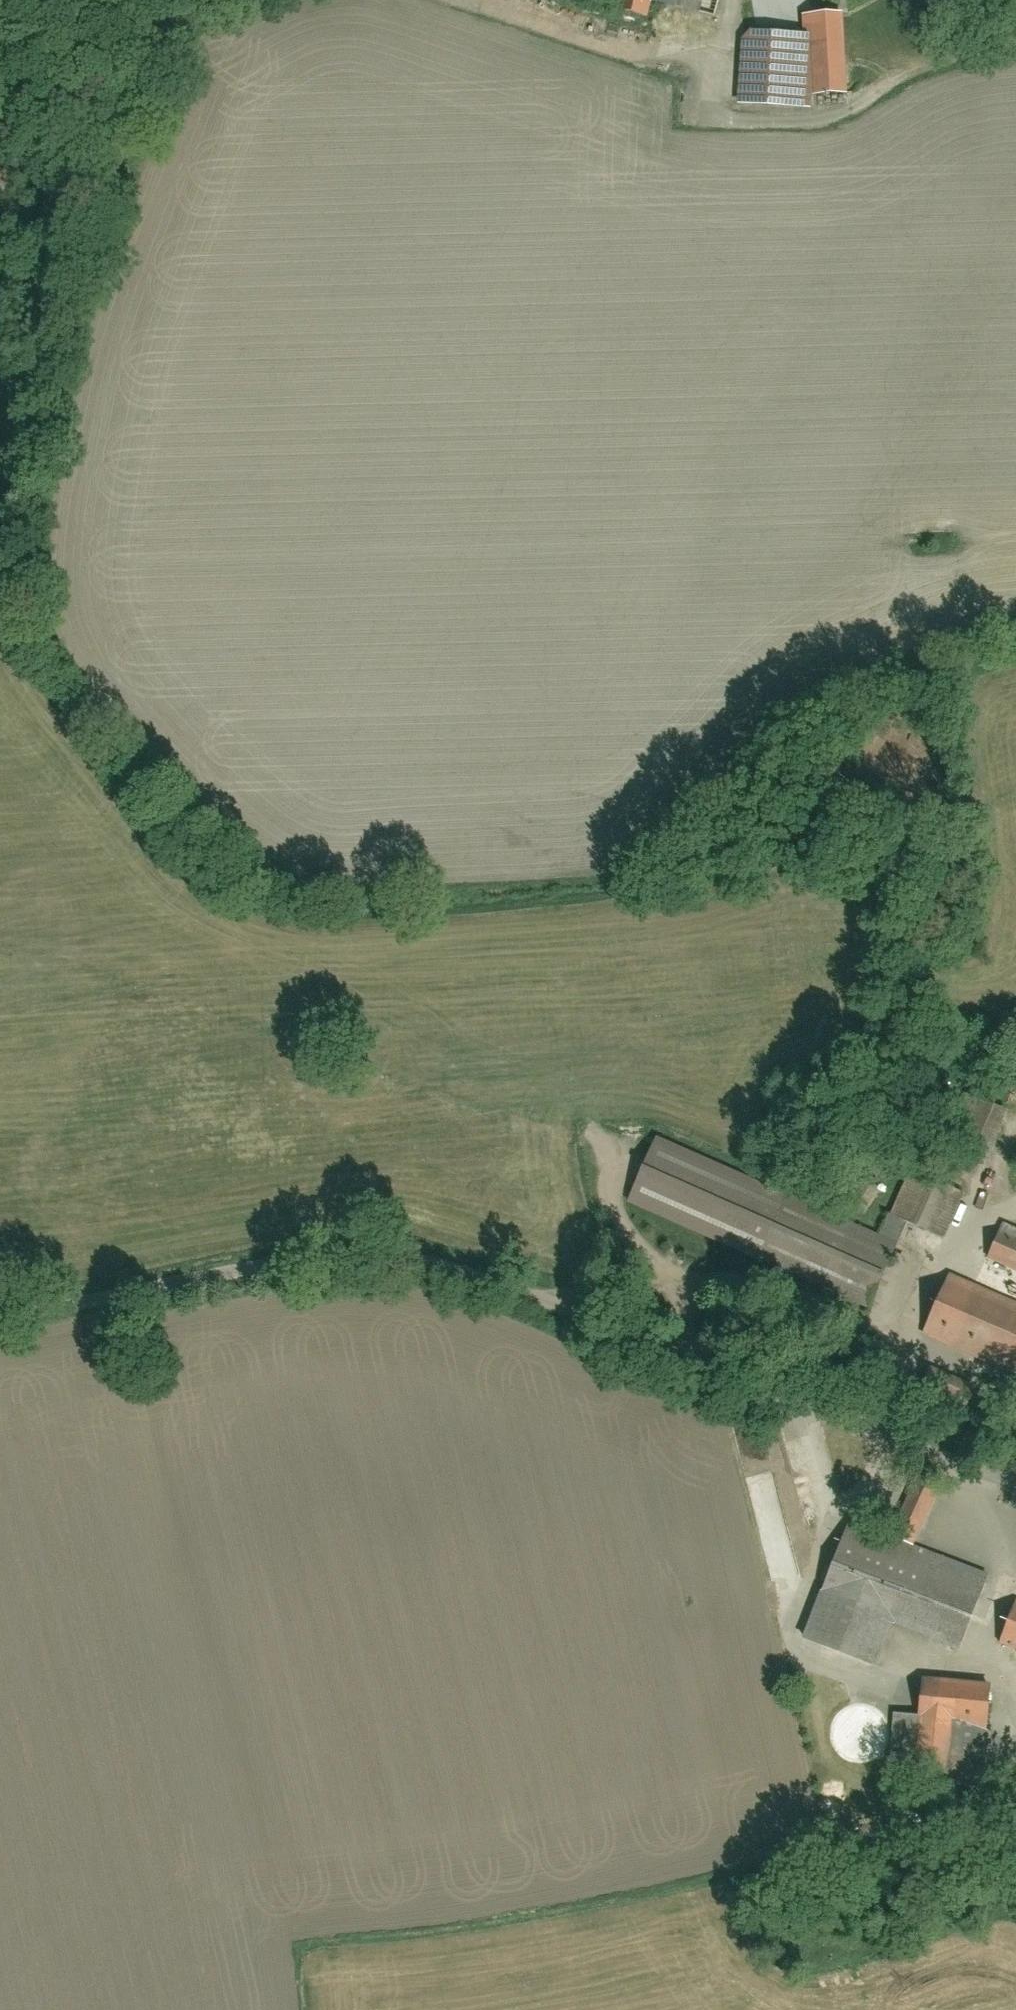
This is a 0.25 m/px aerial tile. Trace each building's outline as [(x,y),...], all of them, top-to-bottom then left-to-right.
[(620,14),(648,20),(652,0),(623,0),(620,14)] [(848,96),(843,0),(811,0),(816,98),(848,96)] [(739,34),(738,106),(808,107),(809,34),(739,34)] [(777,1217),(757,1266),(869,1312),(889,1263),(777,1217)] [(985,1267),(1015,1279),(1015,1229),(1003,1224),(985,1267)] [(924,1335),(1015,1373),(1015,1300),(950,1272),(924,1335)] [(985,1382),(938,1364),(924,1399),(972,1417),(985,1382)] [(992,1578),(917,1549),(941,1487),(889,1466),(864,1528),(852,1523),(803,1645),(878,1674),(898,1626),(963,1652),(992,1578)] [(1001,1646),(1015,1651),(1015,1605),(1001,1646)] [(896,1717),(892,1772),(920,1773),(920,1779),(985,1782),(988,1702),(923,1700),(922,1719),(896,1717)] [(831,1743),(835,1755),(849,1766),(868,1768),(881,1760),(889,1748),(890,1735),(884,1721),(873,1713),(861,1710),(847,1713),(836,1722),(832,1731),(831,1743)]
